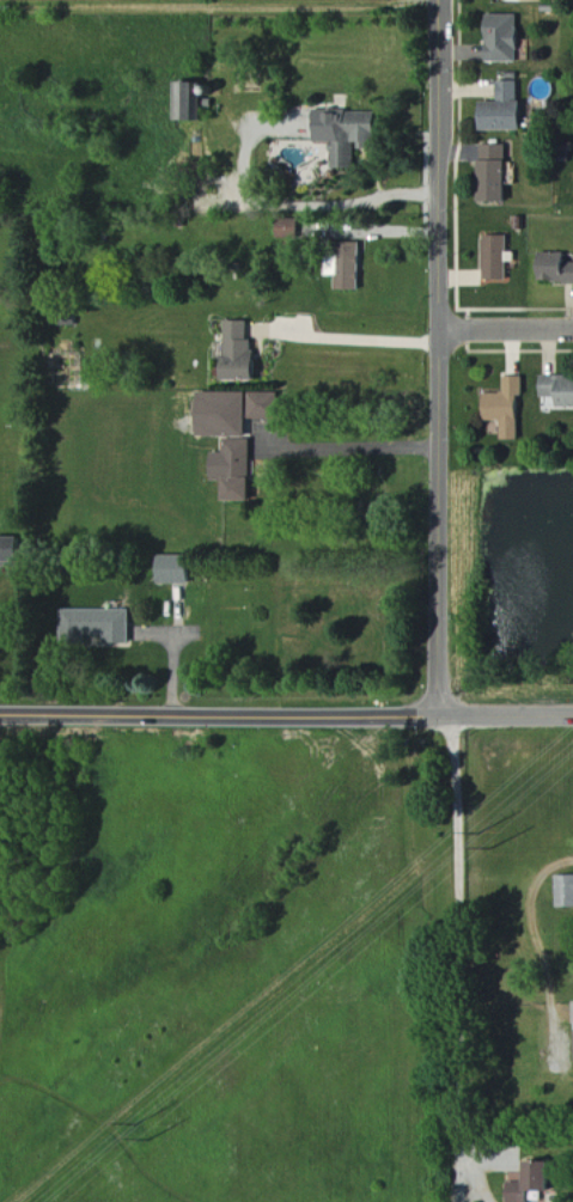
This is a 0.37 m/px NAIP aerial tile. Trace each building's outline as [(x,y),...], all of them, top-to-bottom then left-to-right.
[(524,17),(493,16),(492,64),(523,65),(524,17)] [(502,84),(503,104),(487,104),(488,134),(528,133),(528,103),(522,103),(522,83),(502,84)] [(183,124),(206,124),(206,86),(184,85),(183,124)] [(362,171),(362,149),(384,149),(384,113),(322,113),(322,146),(337,146),(337,172),(362,171)] [(512,205),(511,147),(485,147),(486,205),(512,205)] [(303,221),(281,221),(281,240),(303,240),(303,221)] [(511,284),(511,238),(488,238),(487,284),(511,284)] [(365,293),(364,245),(343,245),(344,294),(365,293)] [(541,286),(572,285),(572,257),(540,258),(541,286)] [(223,318),(223,353),(219,353),(219,377),(252,377),(252,348),(249,348),(249,337),(244,337),(245,318),(223,318)] [(522,440),(521,396),(527,395),(526,377),(507,377),(507,395),(488,395),(489,422),(504,421),(504,441),(522,440)] [(560,398),(560,408),(572,408),(572,377),(545,378),(546,399),(560,398)] [(282,393),(204,393),(204,438),(252,438),(252,420),(282,420),(282,393)] [(257,440),(228,439),(228,454),(217,453),(216,481),(229,481),(229,502),(255,502),(257,440)] [(0,539),(0,565),(27,564),(27,538),(0,539)] [(164,585),(196,585),(196,556),(164,556),(164,585)] [(136,610),(64,611),(65,646),(136,644),(136,610)] [(559,877),(559,909),(572,908),(572,877),(559,877)] [(532,1163),(532,1175),(513,1174),(512,1201),(533,1201),(533,1193),(555,1193),(556,1163),(532,1163)]
